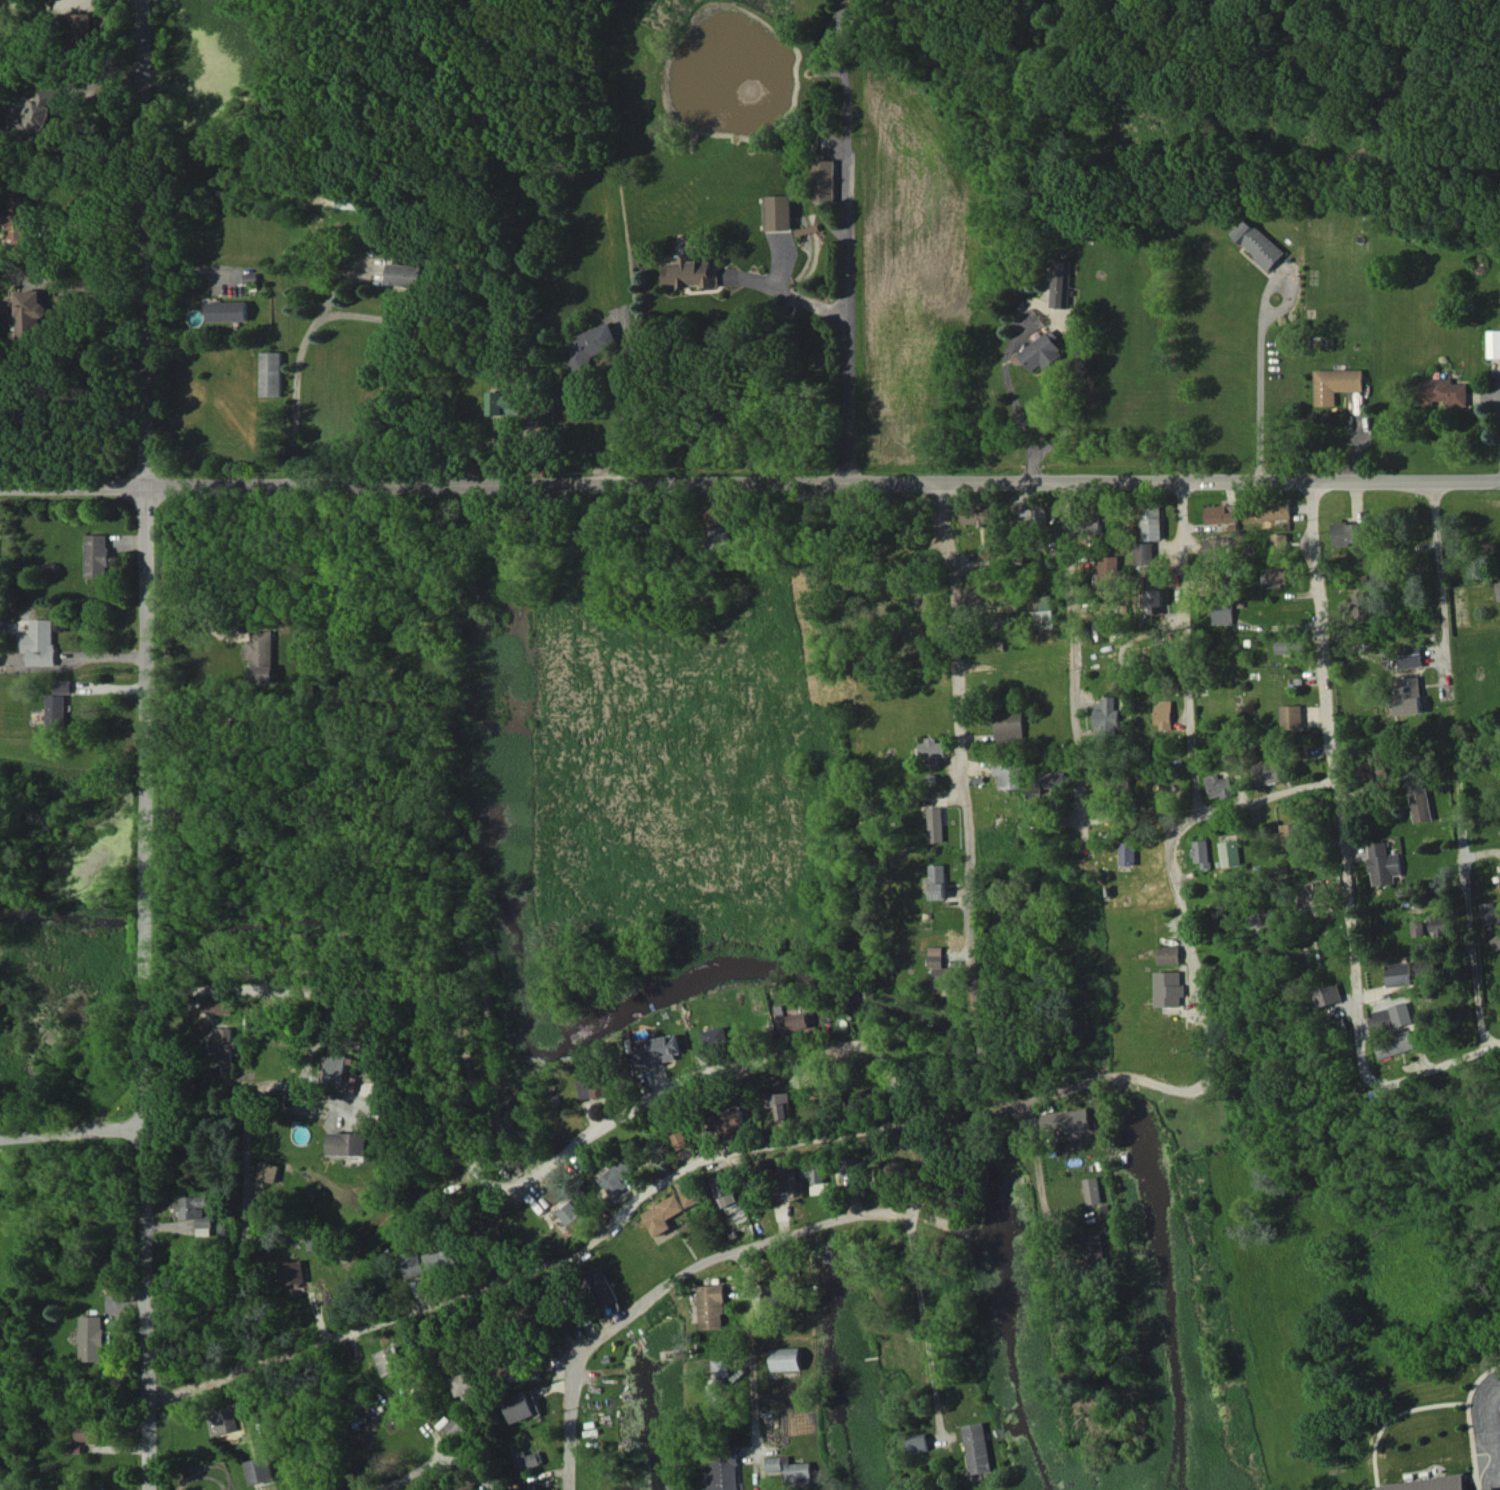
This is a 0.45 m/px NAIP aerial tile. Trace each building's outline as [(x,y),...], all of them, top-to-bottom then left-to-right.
[(93,12),(67,13),(67,40),(94,39),(93,12)] [(51,124),(64,89),(48,83),(41,101),(34,98),(21,131),(51,143),(58,127),(51,124)] [(815,201),(836,202),(837,160),(816,159),(815,201)] [(8,226),(17,226),(18,241),(33,241),(32,189),(7,189),(8,226)] [(793,194),(765,195),(766,231),(794,230),(793,194)] [(1269,270),(1285,253),(1246,216),(1230,233),(1269,270)] [(665,263),(666,288),(721,286),(721,268),(714,268),(713,258),(697,259),(697,254),(679,255),(679,262),(665,263)] [(1070,307),(1072,259),(1053,259),(1051,307),(1070,307)] [(386,282),(420,288),(423,267),(389,262),(386,282)] [(17,291),(18,337),(42,336),(41,316),(47,316),(46,290),(17,291)] [(249,321),(249,301),(210,302),(210,322),(249,321)] [(565,339),(575,366),(621,350),(612,322),(565,339)] [(1064,354),(1054,341),(1059,337),(1052,328),(1019,354),(1033,372),(1042,364),(1046,369),(1064,354)] [(1487,330),(1488,358),(1499,358),(1499,330),(1487,330)] [(282,396),(282,352),(261,352),(262,396),(282,396)] [(1364,369),(1315,370),(1315,406),(1336,405),(1336,391),(1364,390),(1364,369)] [(1468,405),(1468,383),(1453,383),(1453,377),(1419,378),(1419,405),(1434,404),(1434,400),(1449,400),(1449,406),(1468,405)] [(492,391),(492,415),(524,414),(523,390),(492,391)] [(1277,506),(1249,506),(1250,521),(1291,520),(1291,500),(1277,500),(1277,506)] [(1162,504),(1142,504),(1143,540),(1163,539),(1162,504)] [(1208,523),(1232,523),(1232,530),(1239,529),(1238,505),(1207,506),(1208,523)] [(961,525),(982,524),(982,522),(991,522),(991,507),(960,508),(961,525)] [(1018,508),(1017,530),(1040,530),(1041,509),(1018,508)] [(1109,523),(1110,509),(1087,509),(1086,538),(1102,539),(1102,523),(1109,523)] [(1334,545),(1368,544),(1368,522),(1333,523),(1334,545)] [(730,545),(729,526),(710,526),(711,546),(730,545)] [(1288,534),(1273,533),(1273,551),(1287,552),(1288,534)] [(107,534),(85,535),(86,577),(108,577),(107,534)] [(1204,538),(1205,555),(1233,554),(1232,537),(1204,538)] [(1137,564),(1155,564),(1155,542),(1137,542),(1137,564)] [(1121,555),(1097,555),(1096,572),(1103,572),(1102,588),(1120,589),(1121,555)] [(1265,567),(1266,583),(1288,583),(1288,567),(1265,567)] [(1165,590),(1150,590),(1150,607),(1165,607),(1165,590)] [(1370,617),(1367,591),(1352,593),(1353,603),(1342,604),(1344,620),(1370,617)] [(1036,629),(1054,628),(1052,595),(1035,595),(1036,629)] [(1234,624),(1235,602),(1214,601),(1214,624),(1234,624)] [(53,619),(29,619),(29,635),(21,634),(21,650),(27,650),(27,665),(53,665),(53,619)] [(275,631),(252,631),(252,640),(248,640),(248,659),(252,659),(251,683),(274,683),(275,631)] [(1277,653),(1301,653),(1301,636),(1277,637),(1277,653)] [(1400,667),(1423,667),(1422,646),(1399,647),(1400,667)] [(1397,715),(1422,713),(1419,677),(1395,678),(1397,715)] [(71,681),(55,681),(55,692),(71,693),(71,681)] [(65,694),(46,694),(47,725),(65,725),(65,694)] [(1096,702),(1096,735),(1118,735),(1117,696),(1104,696),(1104,702),(1096,702)] [(1173,729),(1173,702),(1157,702),(1158,729),(1173,729)] [(1282,706),(1282,727),(1304,726),(1303,705),(1282,706)] [(1023,711),(996,712),(997,740),(1024,739),(1023,711)] [(945,758),(945,742),(936,742),(936,739),(918,740),(919,759),(945,758)] [(1258,786),(1283,780),(1278,759),(1253,766),(1258,786)] [(1365,763),(1368,781),(1390,778),(1388,760),(1365,763)] [(998,788),(1020,789),(1021,763),(993,763),(993,775),(999,775),(998,788)] [(1233,795),(1229,776),(1220,778),(1219,774),(1205,777),(1209,797),(1220,795),(1221,798),(1233,795)] [(1434,819),(1428,787),(1410,791),(1416,823),(1434,819)] [(928,807),(929,842),(943,842),(942,806),(928,807)] [(1282,824),(1284,851),(1304,849),(1302,823),(1282,824)] [(1201,862),(1201,868),(1209,868),(1209,839),(1194,840),(1194,863),(1201,862)] [(1220,842),(1222,867),(1241,865),(1239,840),(1220,842)] [(1369,843),(1373,885),(1396,883),(1395,875),(1403,875),(1400,853),(1389,854),(1387,841),(1369,843)] [(1120,864),(1135,865),(1136,842),(1120,842),(1120,864)] [(931,899),(946,899),(945,864),(930,865),(931,899)] [(1309,909),(1314,907),(1317,915),(1333,910),(1323,879),(1302,885),(1309,909)] [(1499,923),(1499,912),(1496,913),(1495,902),(1480,903),(1481,924),(1499,923)] [(1279,921),(1274,904),(1250,912),(1256,929),(1279,921)] [(1412,923),(1413,936),(1425,935),(1424,921),(1412,923)] [(1489,932),(1494,950),(1499,949),(1499,930),(1489,932)] [(1179,945),(1157,946),(1158,964),(1180,963),(1179,945)] [(944,946),(930,946),(929,968),(935,968),(934,989),(959,990),(960,968),(944,967),(944,946)] [(1387,965),(1390,987),(1414,983),(1411,962),(1387,965)] [(1180,1006),(1180,996),(1184,996),(1184,984),(1180,984),(1180,971),(1154,972),(1155,1006),(1180,1006)] [(1314,990),(1320,1007),(1343,1000),(1338,983),(1314,990)] [(231,1001),(202,1000),(202,1012),(231,1013),(231,1001)] [(1390,1006),(1396,1027),(1414,1022),(1409,1001),(1390,1006)] [(773,1007),(778,1034),(809,1028),(806,1012),(784,1016),(782,1005),(773,1007)] [(232,1061),(232,1047),(234,1047),(233,1027),(218,1028),(219,1062),(232,1061)] [(703,1047),(725,1044),(723,1027),(701,1029),(703,1047)] [(1376,1041),(1381,1059),(1417,1047),(1411,1030),(1376,1041)] [(649,1039),(650,1048),(632,1051),(635,1067),(680,1059),(676,1034),(649,1039)] [(328,1054),(325,1083),(343,1085),(346,1056),(328,1054)] [(605,1075),(577,1076),(578,1098),(606,1097),(605,1075)] [(764,1093),(765,1108),(773,1107),(774,1120),(787,1120),(786,1092),(764,1093)] [(720,1111),(722,1135),(746,1134),(744,1109),(720,1111)] [(1091,1131),(1089,1109),(1045,1113),(1046,1134),(1091,1131)] [(671,1135),(676,1150),(689,1145),(683,1130),(671,1135)] [(372,1133),(333,1132),(332,1155),(372,1155),(372,1133)] [(790,1155),(774,1158),(780,1193),(797,1190),(790,1155)] [(623,1181),(635,1169),(623,1157),(598,1181),(615,1198),(628,1185),(623,1181)] [(841,1175),(858,1174),(857,1158),(840,1159),(841,1175)] [(282,1164),(262,1161),(259,1179),(278,1182),(282,1164)] [(802,1176),(812,1176),(812,1183),(825,1183),(824,1162),(801,1163),(802,1176)] [(742,1202),(729,1171),(713,1178),(726,1209),(742,1202)] [(1088,1205),(1102,1203),(1098,1177),(1083,1179),(1088,1205)] [(705,1201),(699,1183),(682,1188),(687,1206),(705,1201)] [(670,1219),(687,1210),(677,1192),(652,1206),(653,1208),(644,1213),(658,1237),(674,1228),(670,1219)] [(179,1196),(180,1219),(196,1218),(196,1227),(213,1226),(213,1215),(205,1216),(204,1207),(209,1207),(208,1195),(179,1196)] [(589,1220),(571,1201),(558,1213),(576,1232),(589,1220)] [(1089,1270),(1106,1267),(1101,1232),(1083,1235),(1089,1270)] [(408,1277),(458,1265),(453,1243),(403,1255),(408,1277)] [(305,1282),(303,1260),(278,1263),(281,1285),(305,1282)] [(588,1273),(602,1307),(619,1300),(605,1266),(588,1273)] [(725,1329),(723,1284),(699,1285),(700,1329),(725,1329)] [(82,1315),(82,1361),(105,1362),(106,1316),(82,1315)] [(383,1375),(404,1368),(397,1346),(376,1353),(383,1375)] [(772,1348),(772,1371),(802,1370),(801,1347),(772,1348)] [(730,1376),(729,1359),(712,1359),(713,1377),(730,1376)] [(464,1395),(467,1406),(483,1401),(473,1370),(451,1377),(457,1397),(464,1395)] [(710,1403),(726,1403),(725,1382),(709,1383),(710,1403)] [(512,1423),(542,1412),(533,1389),(503,1400),(512,1423)] [(238,1430),(232,1407),(206,1414),(211,1436),(238,1430)] [(441,1432),(452,1442),(465,1428),(454,1417),(441,1432)] [(971,1475),(993,1471),(985,1422),(963,1426),(971,1475)] [(77,1424),(78,1442),(100,1441),(100,1423),(77,1424)] [(909,1435),(910,1452),(928,1451),(927,1434),(909,1435)] [(82,1443),(70,1444),(71,1454),(83,1454),(82,1443)] [(544,1463),(539,1450),(524,1456),(520,1446),(511,1450),(519,1472),(544,1463)] [(737,1447),(703,1449),(705,1489),(739,1489),(737,1447)] [(765,1457),(767,1474),(783,1473),(784,1483),(813,1480),(811,1462),(790,1463),(790,1455),(765,1457)] [(276,1480),(270,1456),(245,1461),(251,1485),(276,1480)] [(1383,1489),(1469,1489),(1466,1474),(1382,1484),(1383,1489)]
